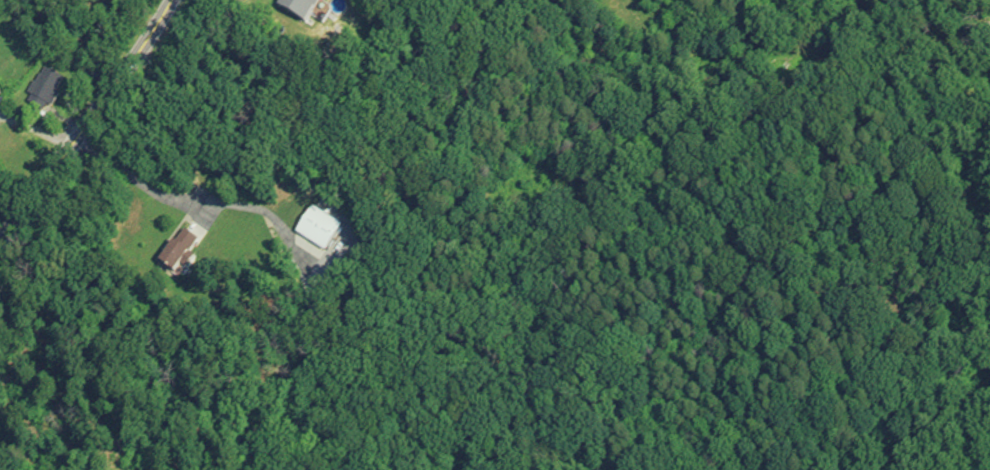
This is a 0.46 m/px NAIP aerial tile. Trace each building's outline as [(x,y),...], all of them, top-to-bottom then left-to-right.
[(22,102),(43,114),(61,80),(40,69),(22,102)] [(322,253),(338,229),(310,210),(294,234),(322,253)] [(198,238),(187,232),(186,234),(175,229),(156,267),(172,275),(177,266),(182,269),(198,238)]
